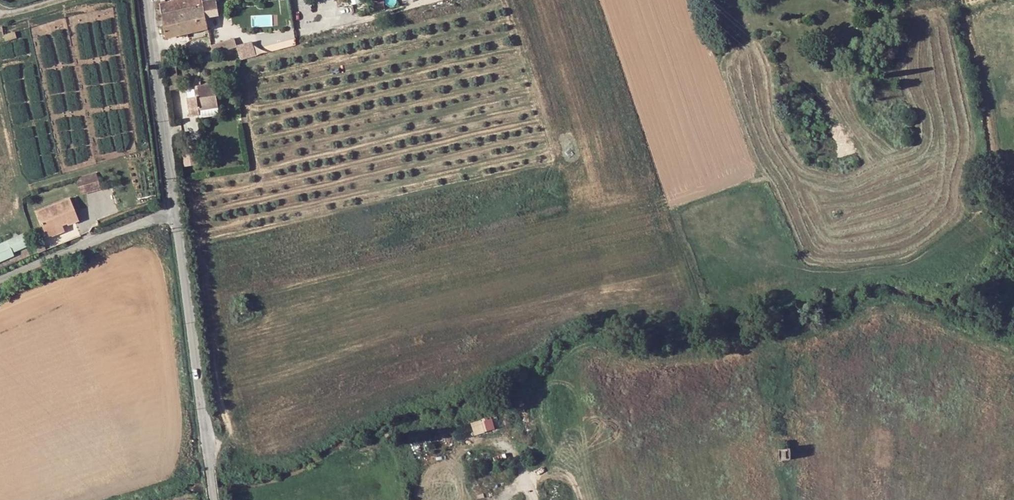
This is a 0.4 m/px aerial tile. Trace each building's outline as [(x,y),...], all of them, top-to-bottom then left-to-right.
[(202,0),(172,0),(160,3),(166,38),(208,29),(205,14),(218,12),(216,0),(209,0),(203,1),(202,0)] [(215,53),(239,47),(237,38),(213,44),(215,53)] [(170,67),(170,87),(178,87),(178,67),(170,67)] [(199,110),(206,109),(218,108),(215,84),(199,86),(201,97),(187,99),(190,116),(200,115),(199,110)] [(195,163),(193,151),(182,153),(184,165),(195,163)] [(46,221),(55,245),(68,239),(67,237),(73,234),(77,233),(78,235),(88,231),(83,218),(79,208),(46,221)] [(93,214),(83,218),(88,231),(98,228),(93,214)] [(67,237),(68,239),(55,245),(56,247),(75,240),(73,234),(67,237)] [(19,246),(16,238),(0,244),(0,253),(19,246)] [(35,252),(31,241),(19,246),(0,253),(0,272),(20,264),(18,259),(35,252)] [(490,414),(470,423),(474,435),(495,427),(490,414)] [(456,439),(473,434),(469,423),(453,428),(456,439)]
